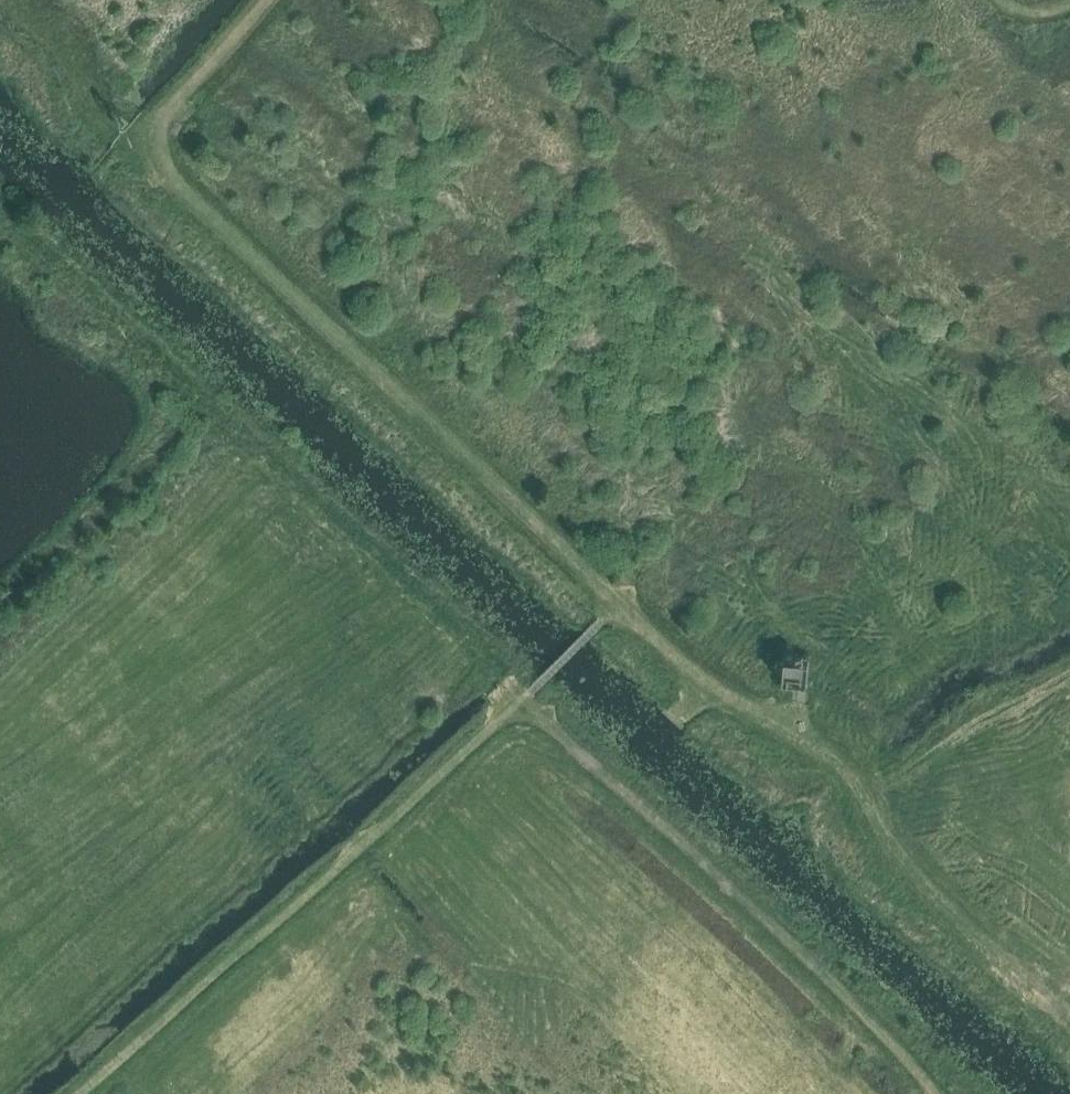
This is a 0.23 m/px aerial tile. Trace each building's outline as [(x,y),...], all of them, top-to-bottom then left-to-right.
[(808,654),(784,653),(783,674),(806,675),(808,654)]
